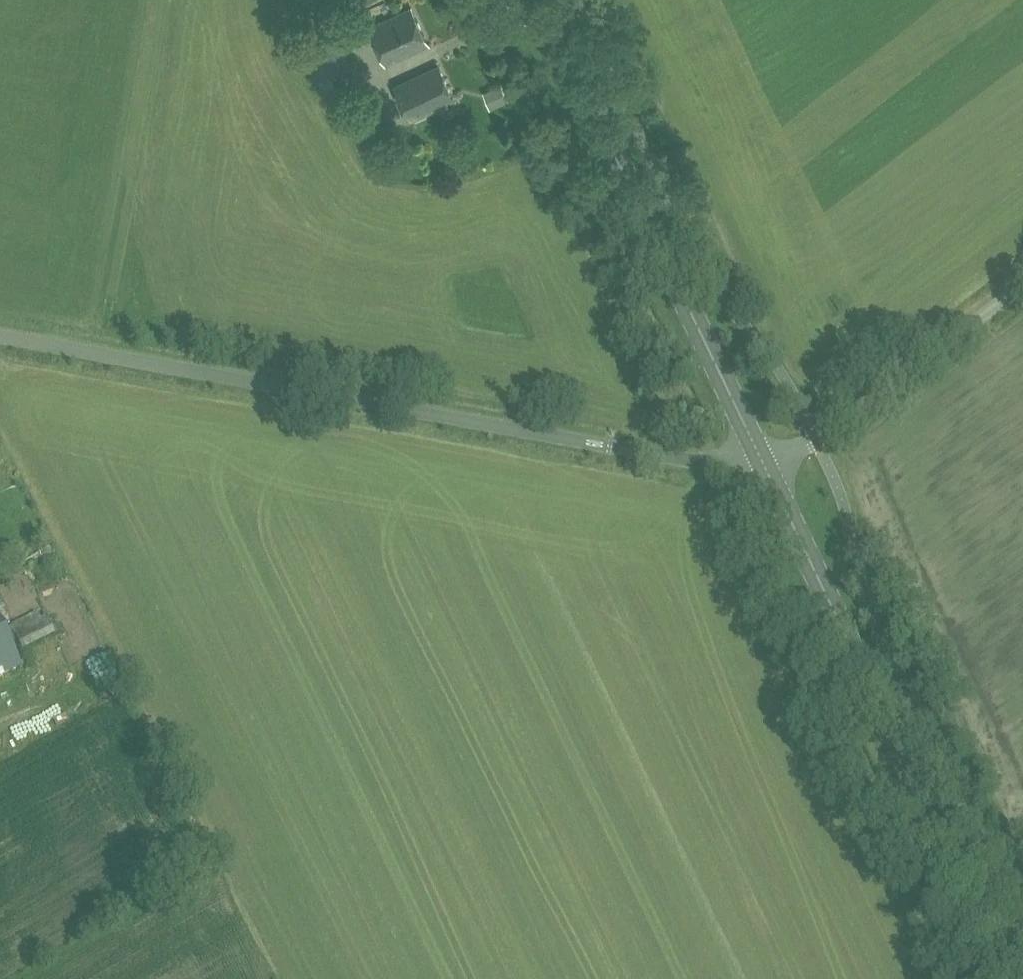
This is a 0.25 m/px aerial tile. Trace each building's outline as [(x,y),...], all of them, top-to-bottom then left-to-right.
[(386,64),(429,44),(412,7),(369,27),(386,64)] [(410,115),(454,96),(440,66),(397,87),(410,115)] [(501,84),(483,92),(491,109),(509,101),(501,84)] [(43,617),(40,610),(10,624),(22,650),(55,633),(46,615),(43,617)] [(22,666),(0,622),(0,677),(22,666)]
